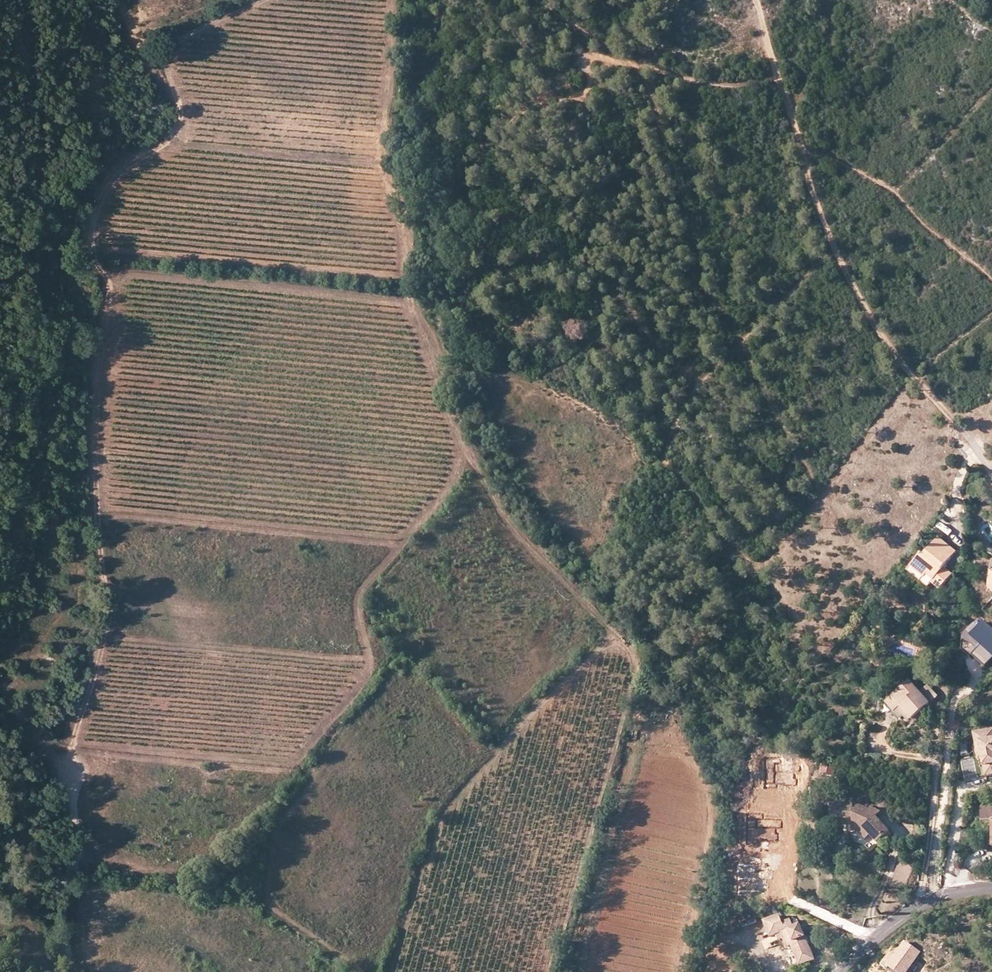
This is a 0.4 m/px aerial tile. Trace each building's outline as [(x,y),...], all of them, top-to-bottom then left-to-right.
[(957,553),(938,539),(923,558),(921,555),(911,567),(925,579),(928,575),(934,580),(932,583),(941,591),(953,575),(945,569),(957,553)] [(985,621),(972,636),(983,646),(974,656),(986,667),(991,661),(991,627),(985,621)] [(910,684),(893,700),(905,713),(914,722),(930,706),(910,684)] [(905,713),(893,700),(888,705),(900,718),(905,713)] [(991,776),(991,729),(975,732),(977,742),(981,741),(984,758),(980,759),(982,768),(986,767),(987,777),(991,776)] [(981,741),(977,742),(976,744),(975,746),(975,748),(975,749),(975,751),(975,753),(976,755),(977,756),(978,758),(980,759),(984,758),(981,741)] [(876,817),(870,809),(859,805),(859,808),(854,808),(854,804),(832,805),(832,824),(852,823),(864,828),(878,844),(889,833),(876,817)] [(991,822),(991,806),(984,806),(984,822),(991,822)] [(871,807),(870,809),(876,817),(882,812),(871,807)] [(911,869),(898,863),(889,883),(894,890),(904,885),(911,869)] [(233,876),(233,875),(233,874),(232,873),(232,872),(231,871),(229,871),(228,871),(227,871),(226,872),(225,873),(224,874),(224,875),(224,876),(225,878),(226,878),(227,879),(228,880),(229,880),(230,879),(232,878),(233,876)] [(779,916),(764,922),(771,938),(778,935),(782,933),(788,948),(793,946),(801,965),(815,959),(800,924),(794,927),(791,920),(782,923),(779,916)] [(788,948),(782,933),(778,935),(792,969),(801,965),(793,946),(788,948)] [(907,942),(890,967),(898,971),(909,971),(922,953),(907,942)]
